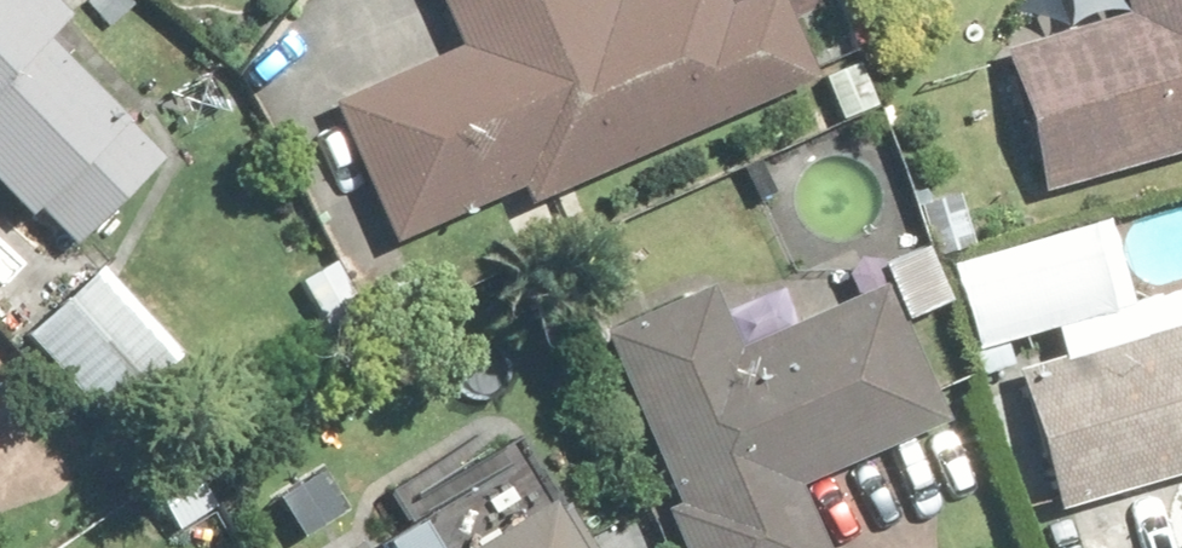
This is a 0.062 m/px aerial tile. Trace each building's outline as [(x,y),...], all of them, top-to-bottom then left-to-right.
[(29,203),(35,197),(75,240),(170,153),(51,26),(67,11),(57,0),(0,0),(0,173),(29,203)] [(386,239),(516,187),(521,201),(828,77),(797,0),(438,0),(455,42),(326,94),(386,239)] [(1041,188),(1181,150),(1181,0),(1127,0),(1130,9),(1001,44),(1041,188)] [(1059,494),(1181,458),(1181,282),(1125,298),(1101,214),(951,258),(975,340),(1049,318),(1056,344),(1018,355),(1059,494)] [(122,250),(28,329),(111,427),(205,348),(122,250)] [(596,327),(684,547),(828,547),(801,480),(953,420),(900,286),(741,349),(714,281),(596,327)] [(352,547),(608,547),(544,437),(352,547)]
